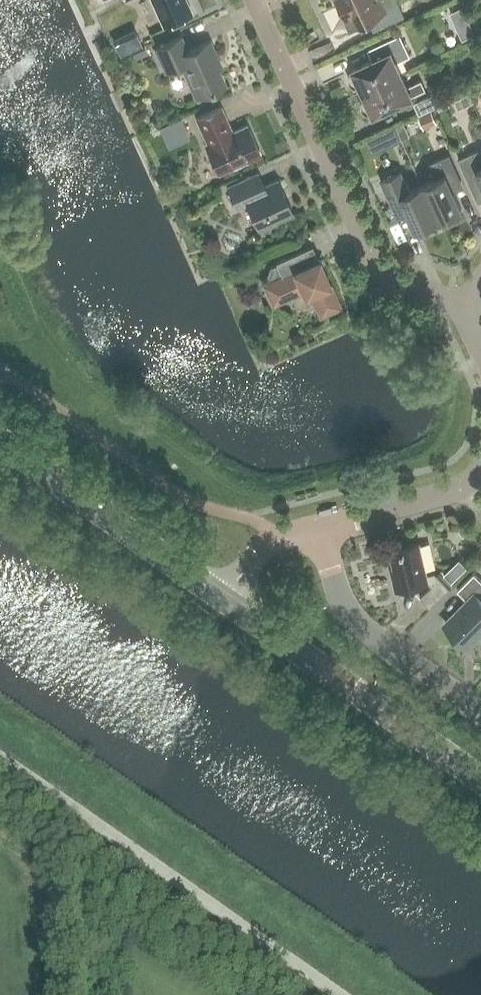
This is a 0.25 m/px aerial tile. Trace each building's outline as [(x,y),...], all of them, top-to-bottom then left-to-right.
[(164,26),(192,13),(186,0),(152,0),(164,26)] [(404,16),(396,0),(353,0),(339,7),(343,15),(345,14),(351,27),(376,16),(381,27),(404,16)] [(464,8),(451,14),(463,41),(476,35),(464,8)] [(146,27),(122,35),(129,53),(152,45),(146,27)] [(364,92),(401,75),(396,63),(410,57),(401,36),(368,50),(373,61),(354,70),(353,71),(351,72),(350,74),(349,75),(349,77),(349,78),(349,79),(349,81),(350,83),(351,84),(352,86),(353,87),(355,87),(356,88),(357,88),(360,88),(362,87),(364,92)] [(215,61),(218,59),(210,41),(187,51),(181,37),(155,48),(166,72),(181,65),(196,98),(226,84),(215,61)] [(145,48),(134,53),(136,59),(148,54),(145,48)] [(374,114),(375,114),(426,90),(422,81),(407,88),(401,75),(364,92),(367,97),(365,98),(364,99),(363,100),(362,102),(362,103),(361,104),(361,106),(362,108),(362,109),(363,111),(365,112),(366,113),(367,114),(368,114),(371,114),(373,114),(374,114)] [(419,115),(442,104),(437,93),(414,104),(419,115)] [(467,96),(455,102),(459,111),(471,105),(467,96)] [(261,156),(247,125),(233,132),(221,107),(197,118),(208,143),(206,144),(219,173),(247,160),(248,162),(261,156)] [(424,129),(437,123),(431,112),(419,118),(424,129)] [(181,118),(159,128),(164,140),(165,141),(187,131),(181,118)] [(394,127),(380,134),(386,147),(401,141),(394,127)] [(479,150),(459,159),(470,185),(480,180),(480,155),(479,150)] [(423,185),(439,220),(462,210),(451,185),(461,180),(450,155),(429,164),(435,180),(423,185)] [(439,220),(423,185),(410,191),(402,172),(381,182),(394,211),(405,206),(416,231),(439,220)] [(276,222),(293,214),(278,180),(264,186),(258,173),(228,186),(238,207),(247,203),(260,231),(277,224),(276,222)] [(338,307),(310,247),(276,263),(277,265),(271,268),(268,276),(271,282),(265,285),(274,303),(291,295),(296,305),(306,310),(317,305),(321,315),(338,307)] [(430,608),(450,590),(435,573),(427,575),(420,544),(391,551),(396,576),(393,577),(396,591),(428,584),(432,588),(420,598),(430,608)] [(460,560),(444,575),(452,583),(467,568),(460,560)] [(480,635),(480,601),(479,599),(480,596),(480,580),(475,574),(458,591),(468,601),(446,624),(469,647),(480,635)]
